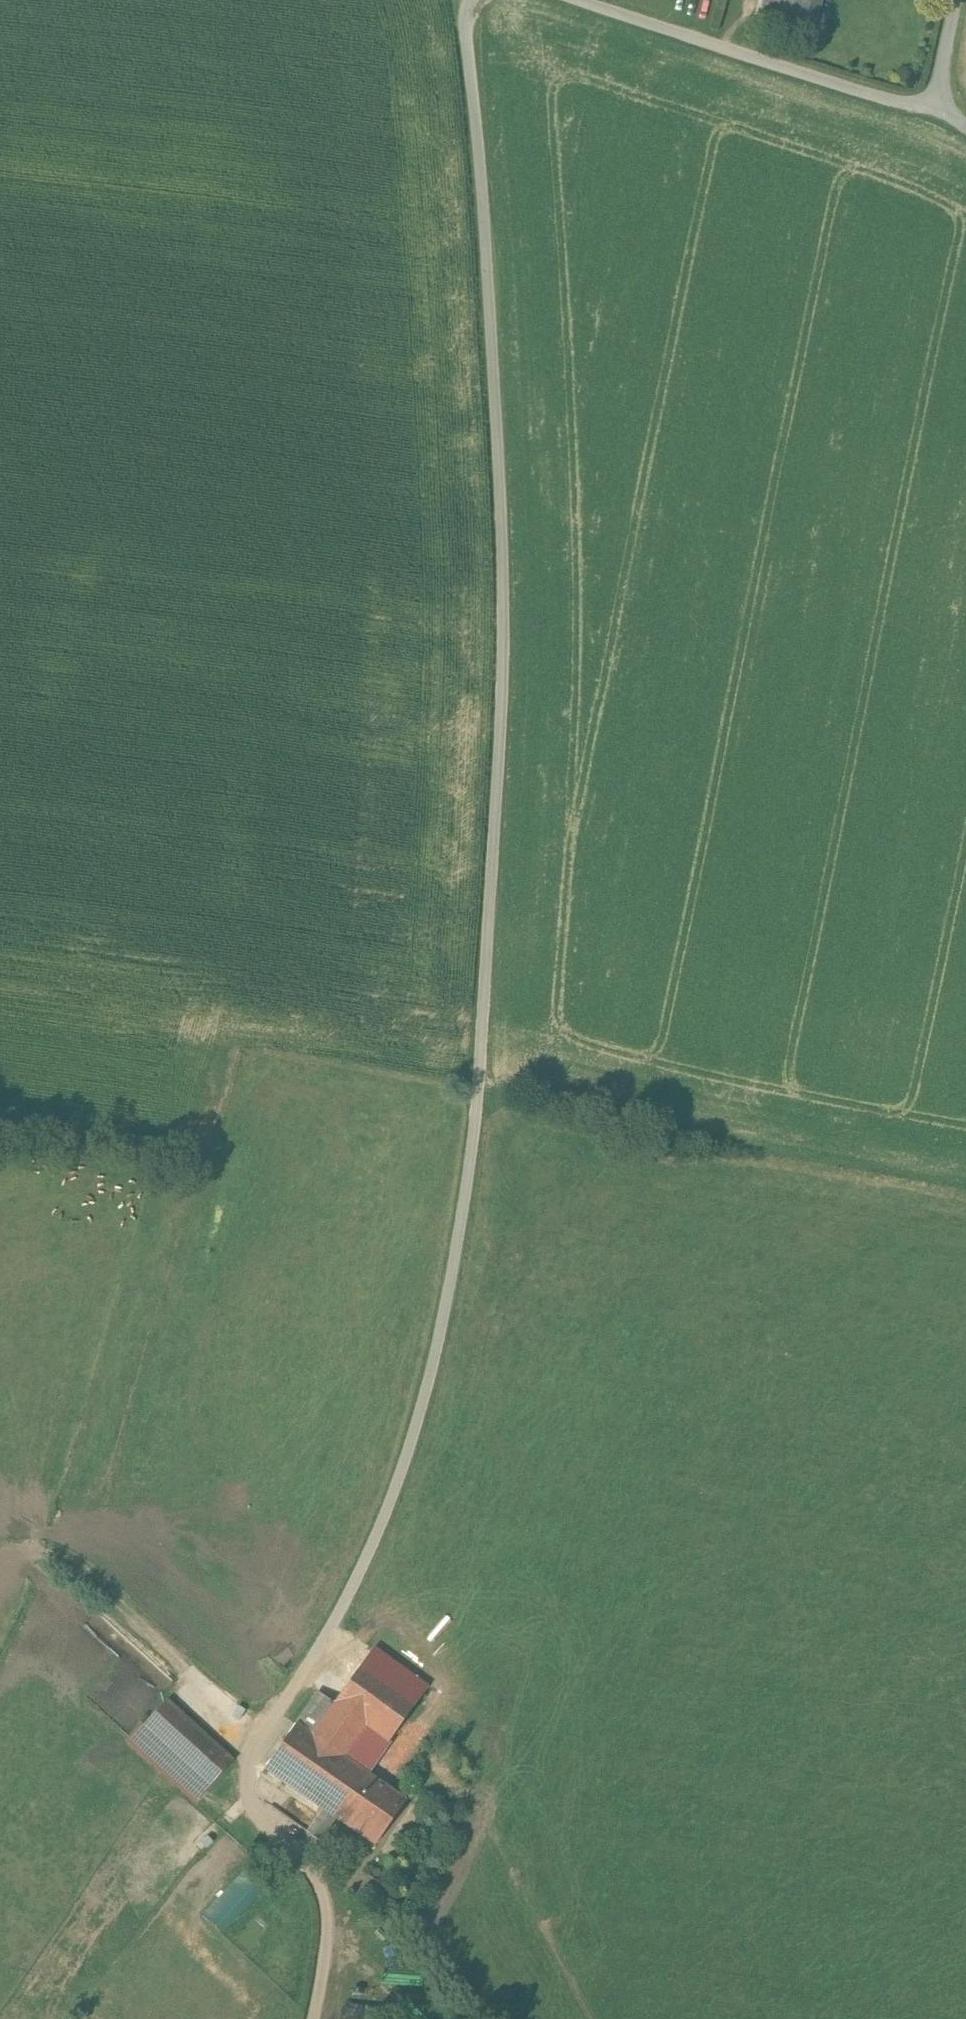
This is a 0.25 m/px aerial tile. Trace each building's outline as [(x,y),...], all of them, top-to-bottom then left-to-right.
[(763,20),(811,31),(818,0),(768,0),(763,20)] [(427,1688),(373,1649),(334,1704),(365,1727),(365,1726),(388,1743),(427,1688)] [(334,1704),(318,1693),(296,1724),(343,1757),(365,1727),(334,1704)] [(233,1762),(166,1701),(132,1739),(199,1799),(233,1762)] [(406,1801),(347,1759),(347,1760),(343,1757),(296,1724),(264,1769),(374,1845),(406,1801)] [(246,1871),(203,1916),(221,1932),(264,1887),(246,1871)]
